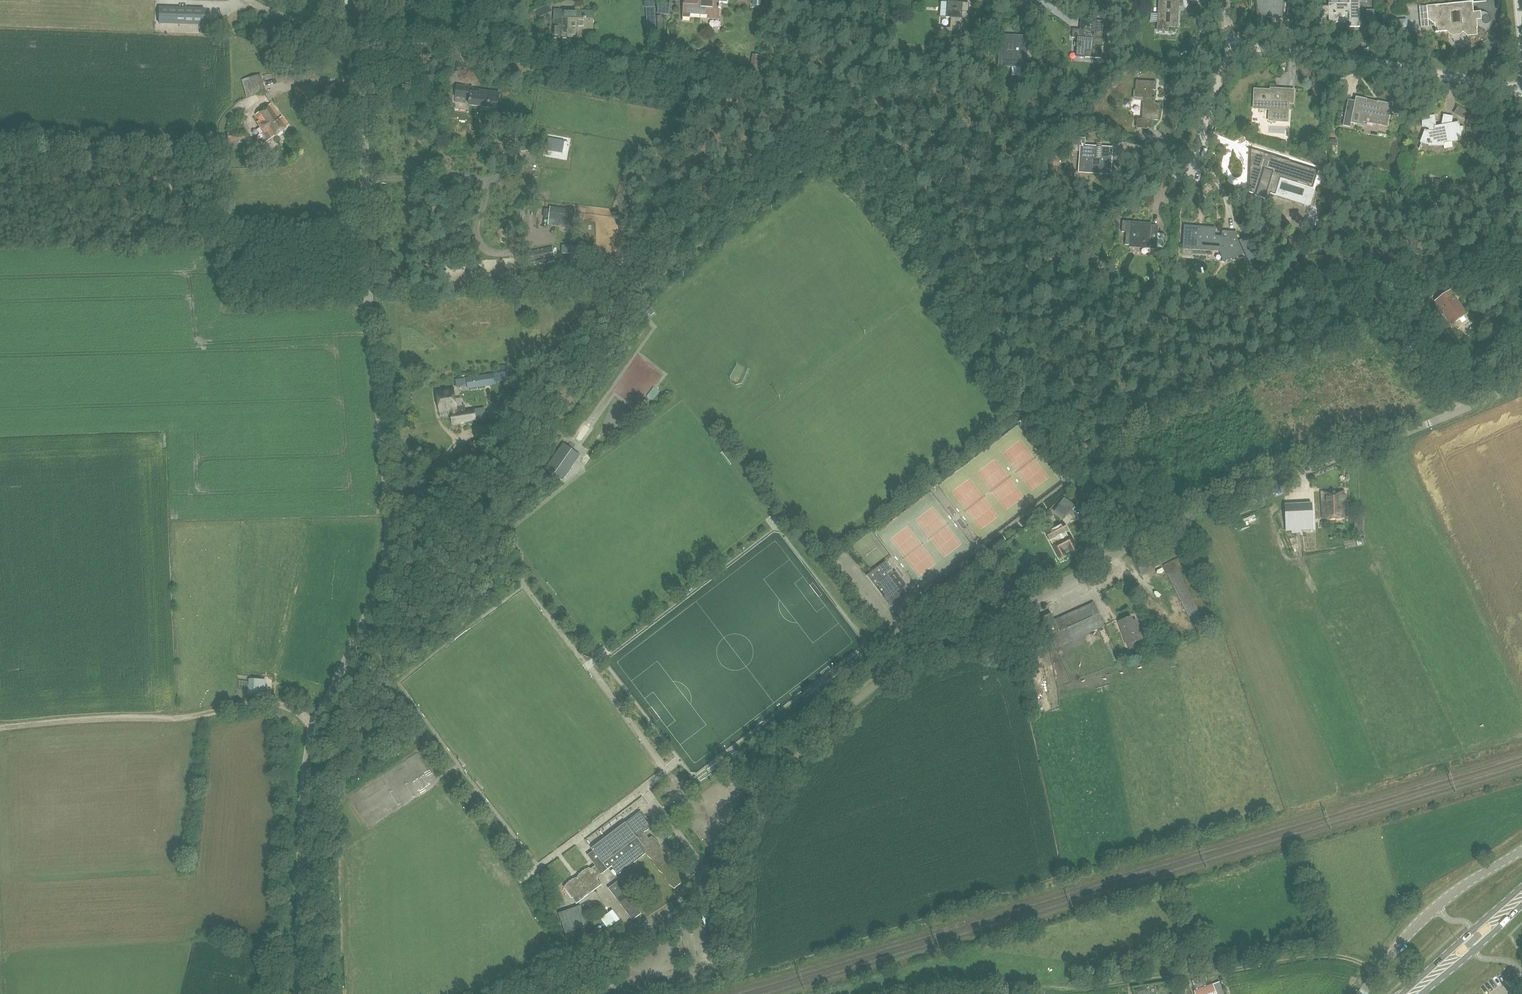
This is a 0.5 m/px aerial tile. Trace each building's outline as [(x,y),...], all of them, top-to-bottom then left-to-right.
[(685,5),(683,4),(682,17),(690,18),(690,15),(708,16),(707,19),(719,20),(720,7),(719,7),(719,3),(727,4),(728,0),(684,0),(685,0),(685,5)] [(940,36),(960,37),(961,30),(967,30),(969,3),(958,3),(958,0),(943,0),(942,2),(947,2),(946,18),(951,18),(950,28),(941,28),(940,36)] [(1157,32),(1168,32),(1168,26),(1177,27),(1178,5),(1183,5),(1183,0),(1159,0),(1157,32)] [(1257,4),(1259,5),(1258,15),(1281,18),(1283,1),(1285,1),(1285,0),(1257,0),(1257,4)] [(1328,4),(1328,6),(1320,6),(1320,17),(1328,17),(1328,23),(1349,22),(1349,27),(1360,27),(1359,0),(1349,0),(1349,3),(1328,4)] [(1434,26),(1435,32),(1447,31),(1448,31),(1452,34),(1459,33),(1462,29),(1468,34),(1473,33),(1473,28),(1475,28),(1474,17),(1476,13),(1480,12),(1473,13),(1472,3),(1473,3),(1473,2),(1419,7),(1421,27),(1434,26)] [(655,6),(646,6),(647,14),(648,32),(657,32),(655,14),(655,6)] [(204,24),(204,8),(159,7),(159,23),(204,24)] [(594,12),(554,11),(553,38),(577,39),(577,29),(593,29),(594,12)] [(1101,58),(1103,23),(1091,22),(1091,29),(1084,28),(1084,31),(1073,30),(1072,38),(1078,38),(1077,50),(1085,50),(1085,57),(1101,58)] [(1404,31),(1412,30),(1410,22),(1403,24),(1404,31)] [(1129,32),(1118,31),(1121,41),(1120,51),(1128,52),(1129,32)] [(1027,38),(1021,37),(1015,37),(1015,36),(1007,36),(1007,37),(1001,36),(999,62),(1014,63),(1013,66),(1020,66),(1020,63),(1026,64),(1027,38)] [(261,74),(241,80),(247,98),(266,92),(261,74)] [(1135,100),(1143,101),(1142,120),(1159,121),(1160,104),(1155,104),(1155,98),(1152,98),(1152,90),(1156,90),(1156,82),(1136,81),(1135,97),(1134,99),(1135,100)] [(471,98),(470,106),(497,109),(499,94),(472,91),(473,87),(457,85),(456,96),(471,98)] [(1293,104),(1293,90),(1270,89),(1270,91),(1254,90),(1253,108),(1269,109),(1268,121),(1287,122),(1288,103),(1293,104)] [(1386,126),(1390,104),(1377,101),(1377,103),(1366,101),(1366,99),(1355,97),(1352,114),(1345,113),(1342,126),(1350,127),(1350,123),(1361,125),(1363,117),(1373,119),(1372,123),(1386,126)] [(288,126),(281,117),(280,117),(271,104),(255,115),(261,123),(258,125),(264,134),(267,131),(271,138),(288,126)] [(1440,126),(1436,127),(1435,115),(1421,116),(1421,126),(1422,126),(1428,128),(1428,132),(1425,132),(1425,131),(1419,148),(1419,149),(1422,142),(1425,143),(1428,144),(1428,145),(1431,145),(1431,144),(1438,145),(1442,145),(1442,142),(1443,142),(1444,149),(1453,148),(1452,141),(1460,139),(1460,136),(1462,136),(1463,127),(1458,126),(1457,124),(1451,125),(1453,116),(1443,114),(1440,126)] [(228,142),(246,140),(245,131),(227,133),(228,142)] [(1071,138),(1071,145),(1081,146),(1079,172),(1111,175),(1111,164),(1099,163),(1101,147),(1085,146),(1085,139),(1071,138)] [(1286,177),(1291,162),(1253,150),(1250,159),(1257,161),(1249,188),(1270,194),(1276,174),(1286,177)] [(1317,183),(1324,185),(1327,175),(1321,173),(1317,183)] [(576,210),(551,207),(548,225),(574,228),(576,210)] [(1130,245),(1130,248),(1156,249),(1157,239),(1150,239),(1152,223),(1123,221),(1122,232),(1126,232),(1125,245),(1130,245)] [(1192,247),(1192,248),(1214,250),(1214,251),(1220,251),(1223,258),(1221,261),(1225,263),(1226,259),(1240,253),(1241,255),(1241,254),(1236,242),(1221,241),(1221,236),(1215,236),(1215,228),(1202,227),(1202,229),(1184,227),(1184,226),(1183,226),(1182,249),(1182,247),(1192,247)] [(249,279),(231,279),(231,291),(249,291),(249,279)] [(1453,323),(1452,321),(1463,313),(1465,315),(1465,314),(1450,292),(1437,301),(1442,308),(1445,313),(1453,323)] [(1460,320),(1464,325),(1470,321),(1466,315),(1460,320)] [(468,390),(493,386),(492,379),(467,384),(468,385),(468,390)] [(659,388),(651,398),(657,403),(665,393),(659,388)] [(476,421),(474,410),(465,412),(464,407),(456,408),(454,391),(437,393),(440,412),(451,410),(453,424),(476,421)] [(564,444),(547,469),(563,480),(572,467),(564,461),(572,449),(564,444)] [(1344,491),(1322,492),(1323,519),(1345,518),(1344,491)] [(1064,498),(1054,511),(1065,519),(1075,505),(1064,498)] [(1313,529),(1312,503),(1284,504),(1286,531),(1313,529)] [(1050,513),(1040,518),(1043,525),(1054,520),(1050,513)] [(1068,537),(1066,532),(1068,531),(1064,524),(1046,533),(1060,559),(1077,549),(1070,536),(1068,537)] [(1180,541),(1136,563),(1141,574),(1185,553),(1180,541)] [(1164,566),(1190,620),(1210,610),(1184,556),(1164,566)] [(905,597),(889,577),(895,573),(886,561),(867,576),(879,592),(891,608),(905,597)] [(906,596),(914,591),(900,570),(892,575),(906,596)] [(1153,604),(1158,610),(1164,606),(1159,599),(1153,604)] [(1054,621),(1051,614),(1043,618),(1056,648),(1104,626),(1094,603),(1054,621)] [(1128,645),(1131,653),(1139,649),(1136,642),(1141,640),(1134,621),(1133,621),(1131,617),(1119,622),(1127,645),(1128,645)] [(256,677),(255,687),(268,687),(269,678),(256,677)] [(646,820),(640,812),(592,849),(593,851),(588,855),(596,866),(591,869),(590,868),(582,871),(577,878),(569,881),(564,887),(573,898),(574,898),(575,902),(577,904),(602,885),(601,883),(597,880),(598,879),(597,878),(612,866),(619,875),(648,853),(649,855),(648,856),(653,860),(656,868),(663,874),(667,883),(674,889),(685,881),(682,872),(674,866),(671,857),(663,852),(660,843),(652,837),(649,839),(648,838),(644,832),(646,831),(647,831),(649,830),(649,831),(651,829),(651,828),(652,827),(646,820)] [(633,921),(642,914),(617,882),(608,889),(633,921)] [(566,934),(588,926),(581,906),(559,913),(566,934)] [(614,909),(603,919),(610,928),(622,918),(614,909)] [(1214,985),(1195,992),(1196,993),(1217,993),(1214,985)]
